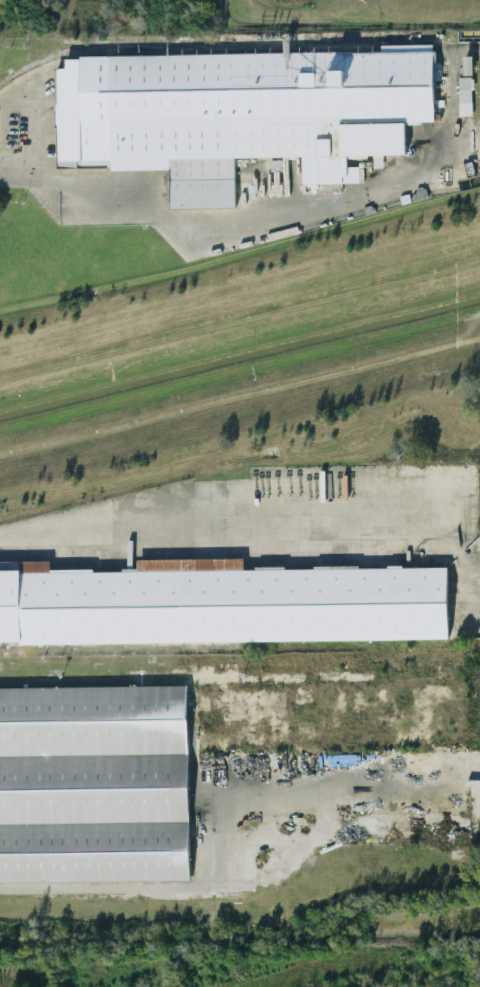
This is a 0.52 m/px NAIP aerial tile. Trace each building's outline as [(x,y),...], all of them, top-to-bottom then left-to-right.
[(56,168),(170,170),(169,208),(234,209),(235,157),(302,158),(301,183),(358,184),(359,168),(346,167),(346,155),(404,156),(405,122),(433,122),(434,46),(381,45),(380,53),(287,52),(286,57),(66,54),(66,69),(58,69),(56,168)] [(472,76),(472,57),(463,57),(463,76),(472,76)] [(472,116),(471,78),(458,78),(459,116),(472,116)] [(447,568),(243,568),(243,559),(137,560),(137,571),(50,571),(50,562),(28,562),(28,571),(0,571),(0,643),(447,641),(447,568)] [(189,881),(187,686),(0,689),(0,883),(189,881)]
